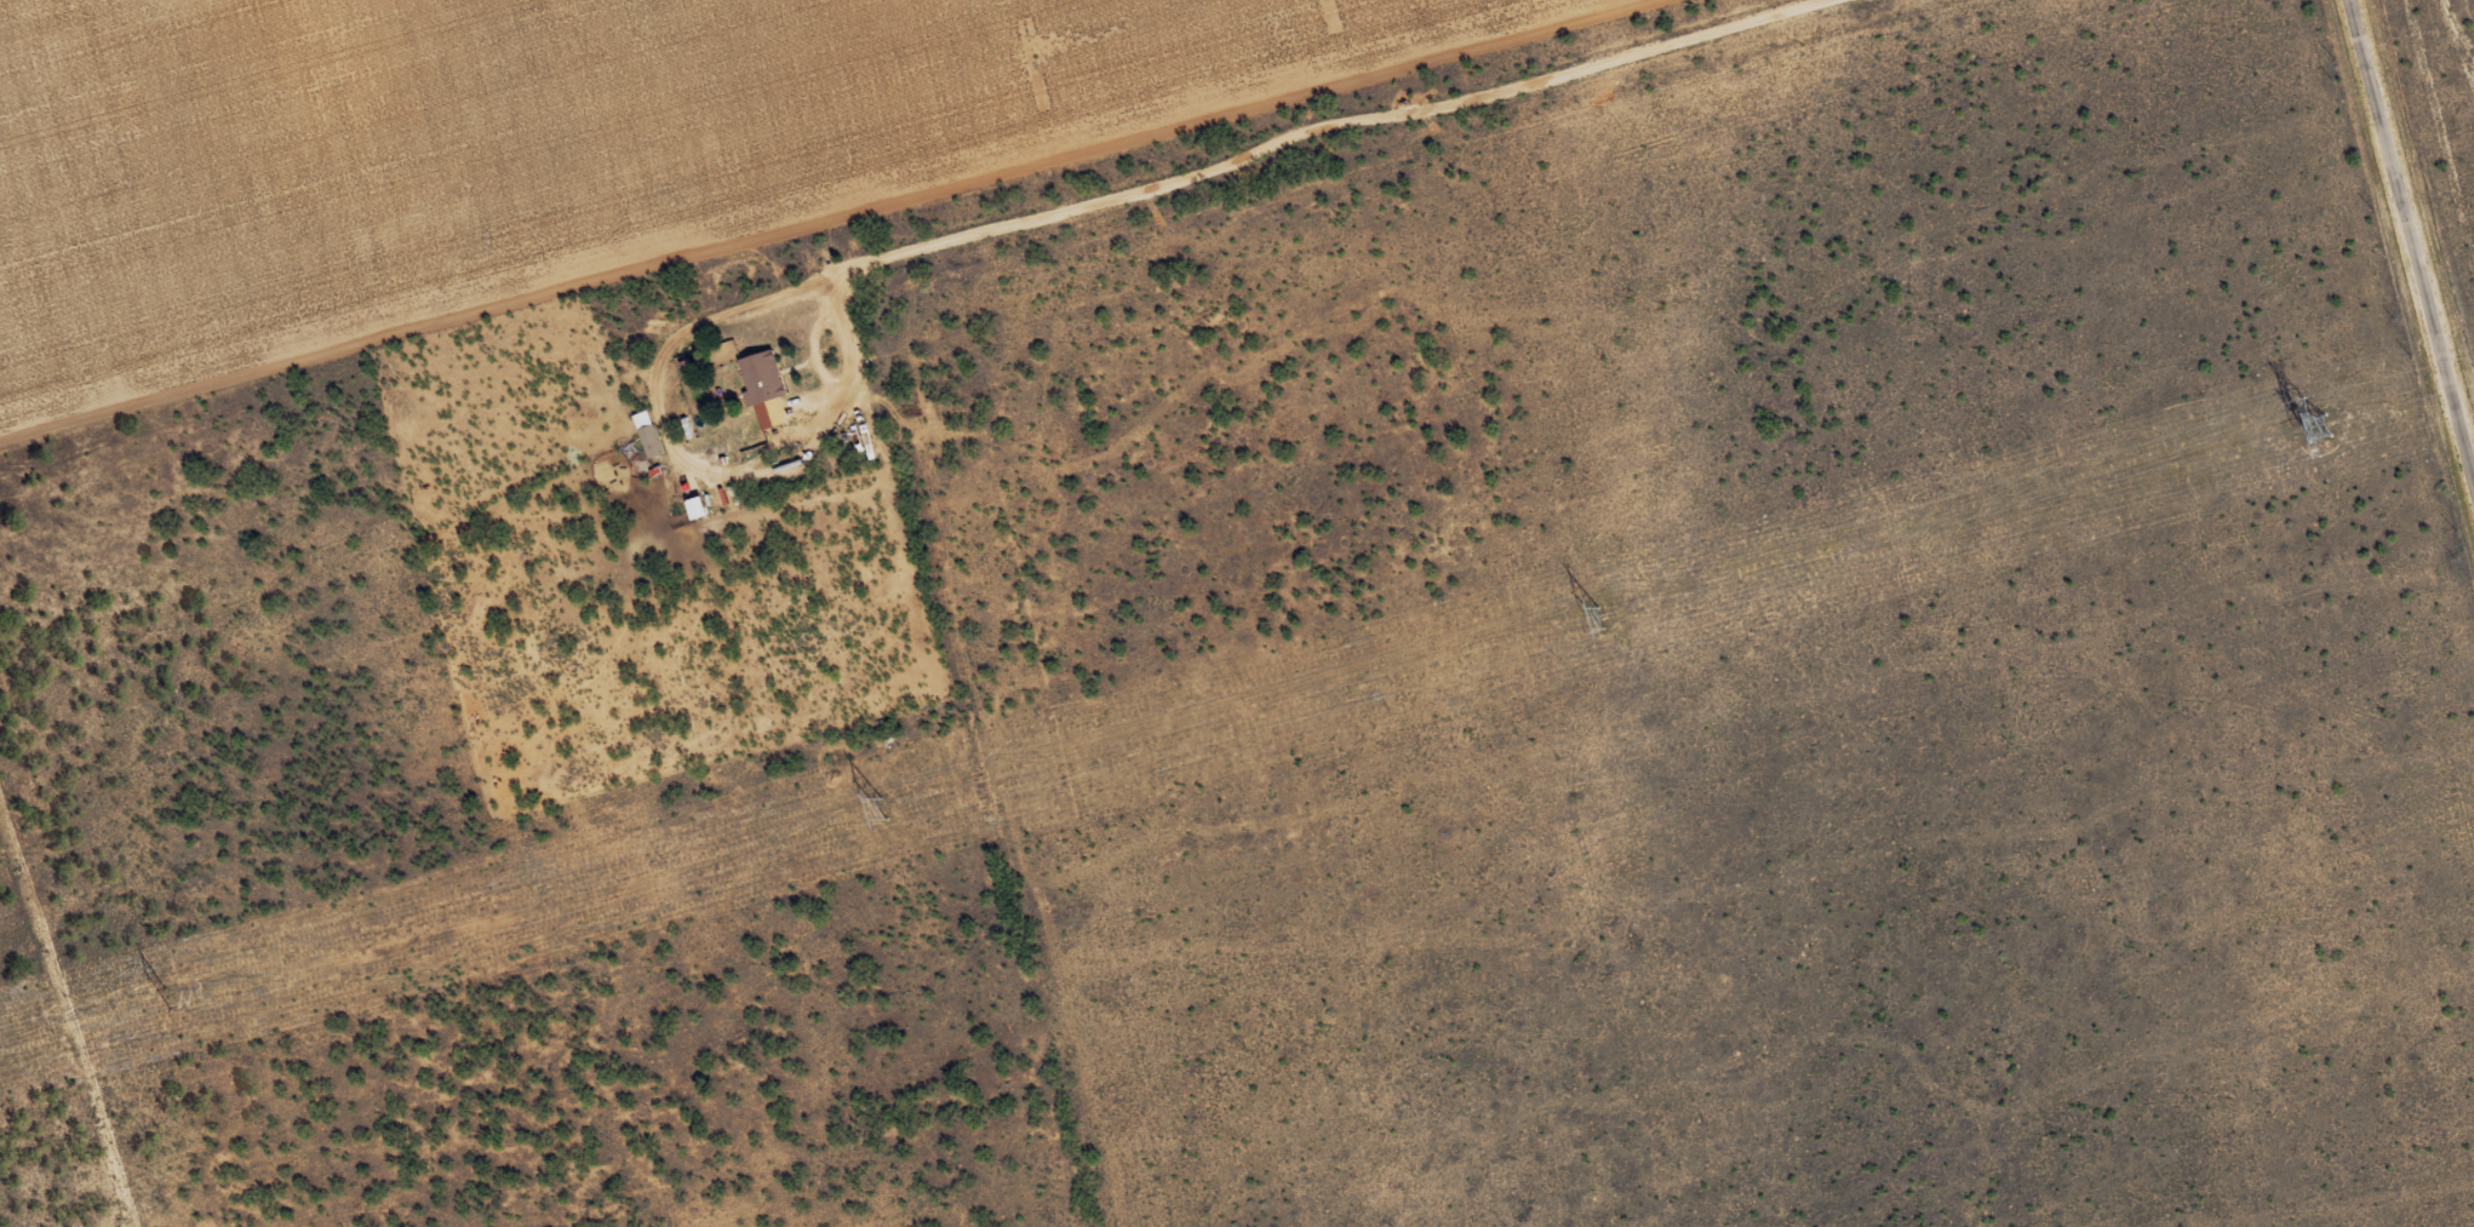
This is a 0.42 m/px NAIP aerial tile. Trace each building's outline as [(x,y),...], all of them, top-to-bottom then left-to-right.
[(776,349),(739,359),(751,404),(788,395),(776,349)] [(634,415),(650,457),(665,451),(649,409),(634,415)] [(727,458),(725,446),(706,448),(707,460),(727,458)] [(688,500),(695,522),(710,517),(703,495),(688,500)]
